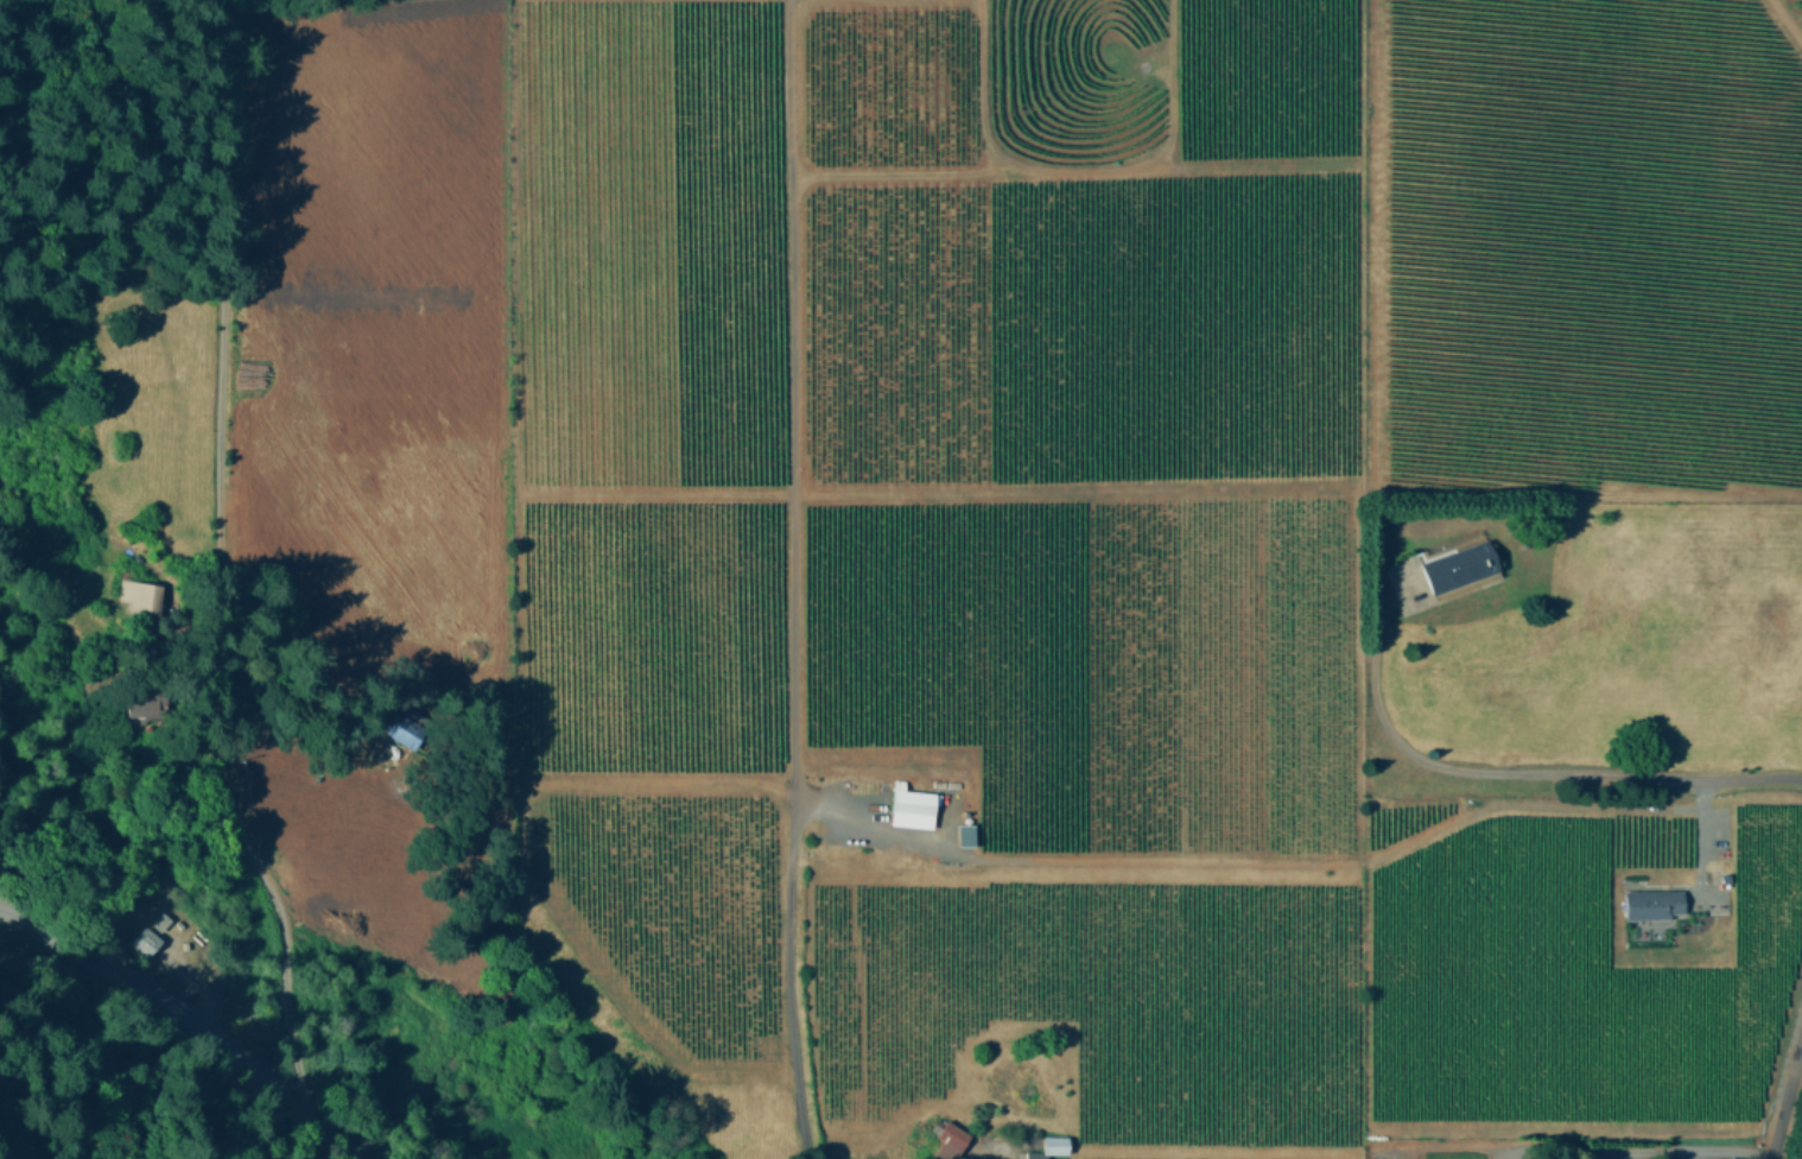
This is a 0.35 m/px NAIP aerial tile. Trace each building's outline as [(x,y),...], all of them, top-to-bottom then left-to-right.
[(1498,572),(1489,540),(1421,559),(1429,590),(1498,572)] [(163,583),(120,578),(118,598),(128,600),(127,612),(159,616),(163,583)] [(125,697),(126,715),(157,714),(156,695),(125,697)] [(411,749),(418,739),(404,728),(411,718),(401,712),(387,733),(411,749)] [(905,790),(906,779),(893,778),(890,824),(932,826),(934,791),(905,790)] [(1683,888),(1625,889),(1625,918),(1670,917),(1670,912),(1683,912),(1683,888)] [(173,918),(164,910),(153,922),(163,930),(173,918)] [(163,940),(148,924),(132,939),(147,956),(163,940)] [(933,1153),(943,1158),(954,1158),(970,1134),(940,1115),(931,1130),(943,1139),(933,1153)] [(1042,1134),(1042,1151),(1026,1151),(1026,1158),(1047,1158),(1047,1153),(1066,1153),(1066,1134),(1042,1134)]
